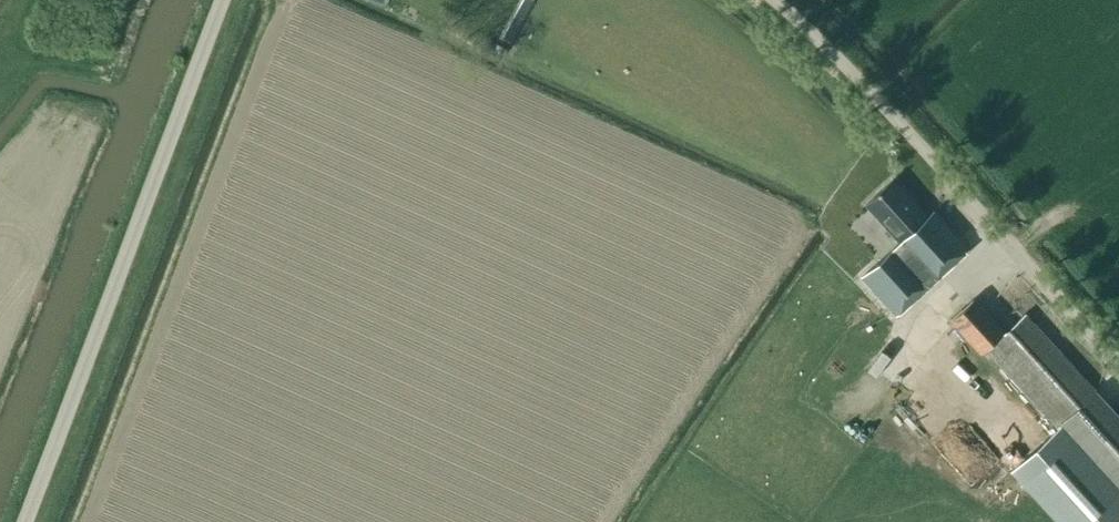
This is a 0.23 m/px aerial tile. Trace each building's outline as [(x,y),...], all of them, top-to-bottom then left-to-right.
[(861,277),(896,315),(969,249),(934,211),(927,217),(893,180),(866,205),(900,242),(861,277)] [(1098,391),(1026,313),(1006,332),(973,298),(950,320),(982,353),(985,351),(1056,429),(1011,471),(1058,521),(1114,521),(1118,517),(1118,415),(1098,391)]
